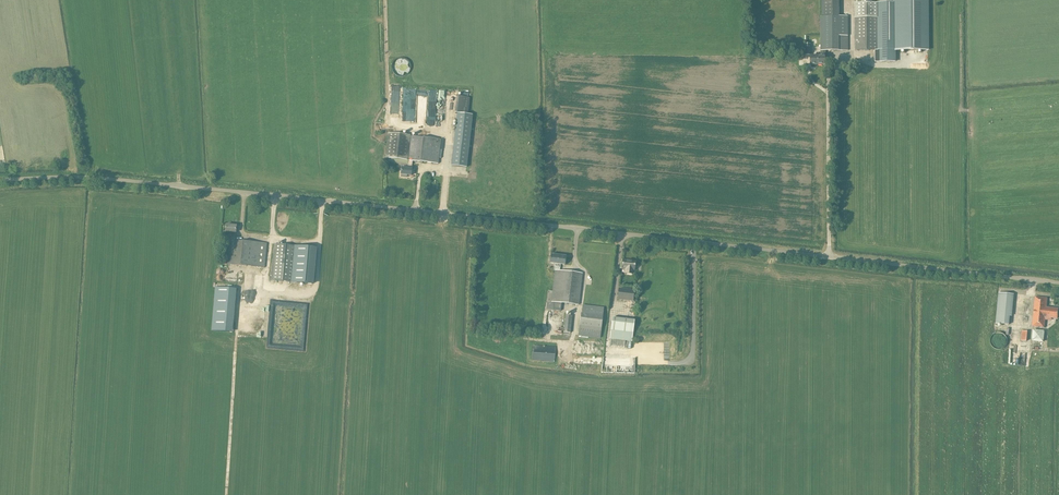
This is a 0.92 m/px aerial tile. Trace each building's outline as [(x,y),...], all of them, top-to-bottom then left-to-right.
[(821,56),(825,56),(825,51),(848,51),(848,16),(840,16),(839,0),(822,0),(822,16),(820,16),(820,51),(821,51),(821,56)] [(875,50),(875,62),(895,62),(895,50),(929,50),(928,0),(895,0),(895,2),(855,3),(855,50),(875,50)] [(821,56),(818,56),(818,65),(826,65),(826,56),(825,56),(821,56)] [(410,60),(397,58),(396,71),(408,72),(410,60)] [(425,93),(416,93),(416,123),(425,123),(425,93)] [(468,114),(468,109),(456,108),(456,113),(457,113),(451,166),(467,167),(472,115),(468,114)] [(407,177),(407,175),(411,175),(412,169),(413,161),(420,162),(438,164),(441,139),(423,137),(411,136),(411,135),(388,133),(385,158),(388,158),(388,162),(408,164),(407,168),(402,168),(401,174),(401,176),(407,177)] [(267,243),(235,240),(236,233),(236,226),(226,225),(225,232),(231,232),(230,239),(227,264),(265,268),(267,243)] [(274,244),(271,280),(312,284),(316,248),(274,244)] [(554,264),(553,270),(555,270),(557,271),(558,256),(551,255),(550,263),(554,264)] [(566,256),(558,256),(557,271),(560,271),(560,264),(565,265),(566,256)] [(622,269),(634,270),(635,261),(623,260),(622,269)] [(582,273),(560,271),(557,271),(555,270),(553,291),(548,291),(546,309),(561,311),(562,303),(579,305),(582,273)] [(211,332),(231,333),(232,333),(235,289),(215,288),(211,332)] [(634,290),(618,288),(617,300),(633,302),(634,290)] [(1012,294),(998,293),(996,323),(1009,324),(1012,294)] [(1047,298),(1035,297),(1032,327),(1044,328),(1045,318),(1057,319),(1058,309),(1046,307),(1047,298)] [(582,313),(581,313),(578,336),(600,338),(604,307),(583,305),(582,313)] [(566,315),(563,332),(570,333),(573,316),(566,315)] [(632,342),(634,321),(612,318),(610,339),(632,342)] [(1045,331),(1033,329),(1032,341),(1044,342),(1045,331)] [(1006,342),(1006,340),(1006,338),(1006,337),(1005,335),(1004,334),(1003,333),(1001,332),(1000,331),(998,331),(996,331),(994,331),(993,332),(991,333),(990,334),(989,336),(989,338),(989,339),(989,341),(989,343),(990,344),(991,346),(992,347),(994,348),(995,348),(997,348),(999,348),(1000,348),(1002,347),(1003,346),(1004,345),(1005,343),(1006,342)] [(556,346),(533,345),(532,360),(555,362),(556,346)] [(603,354),(603,346),(592,346),(592,354),(603,354)] [(574,355),(574,363),(596,364),(597,356),(574,355)]
